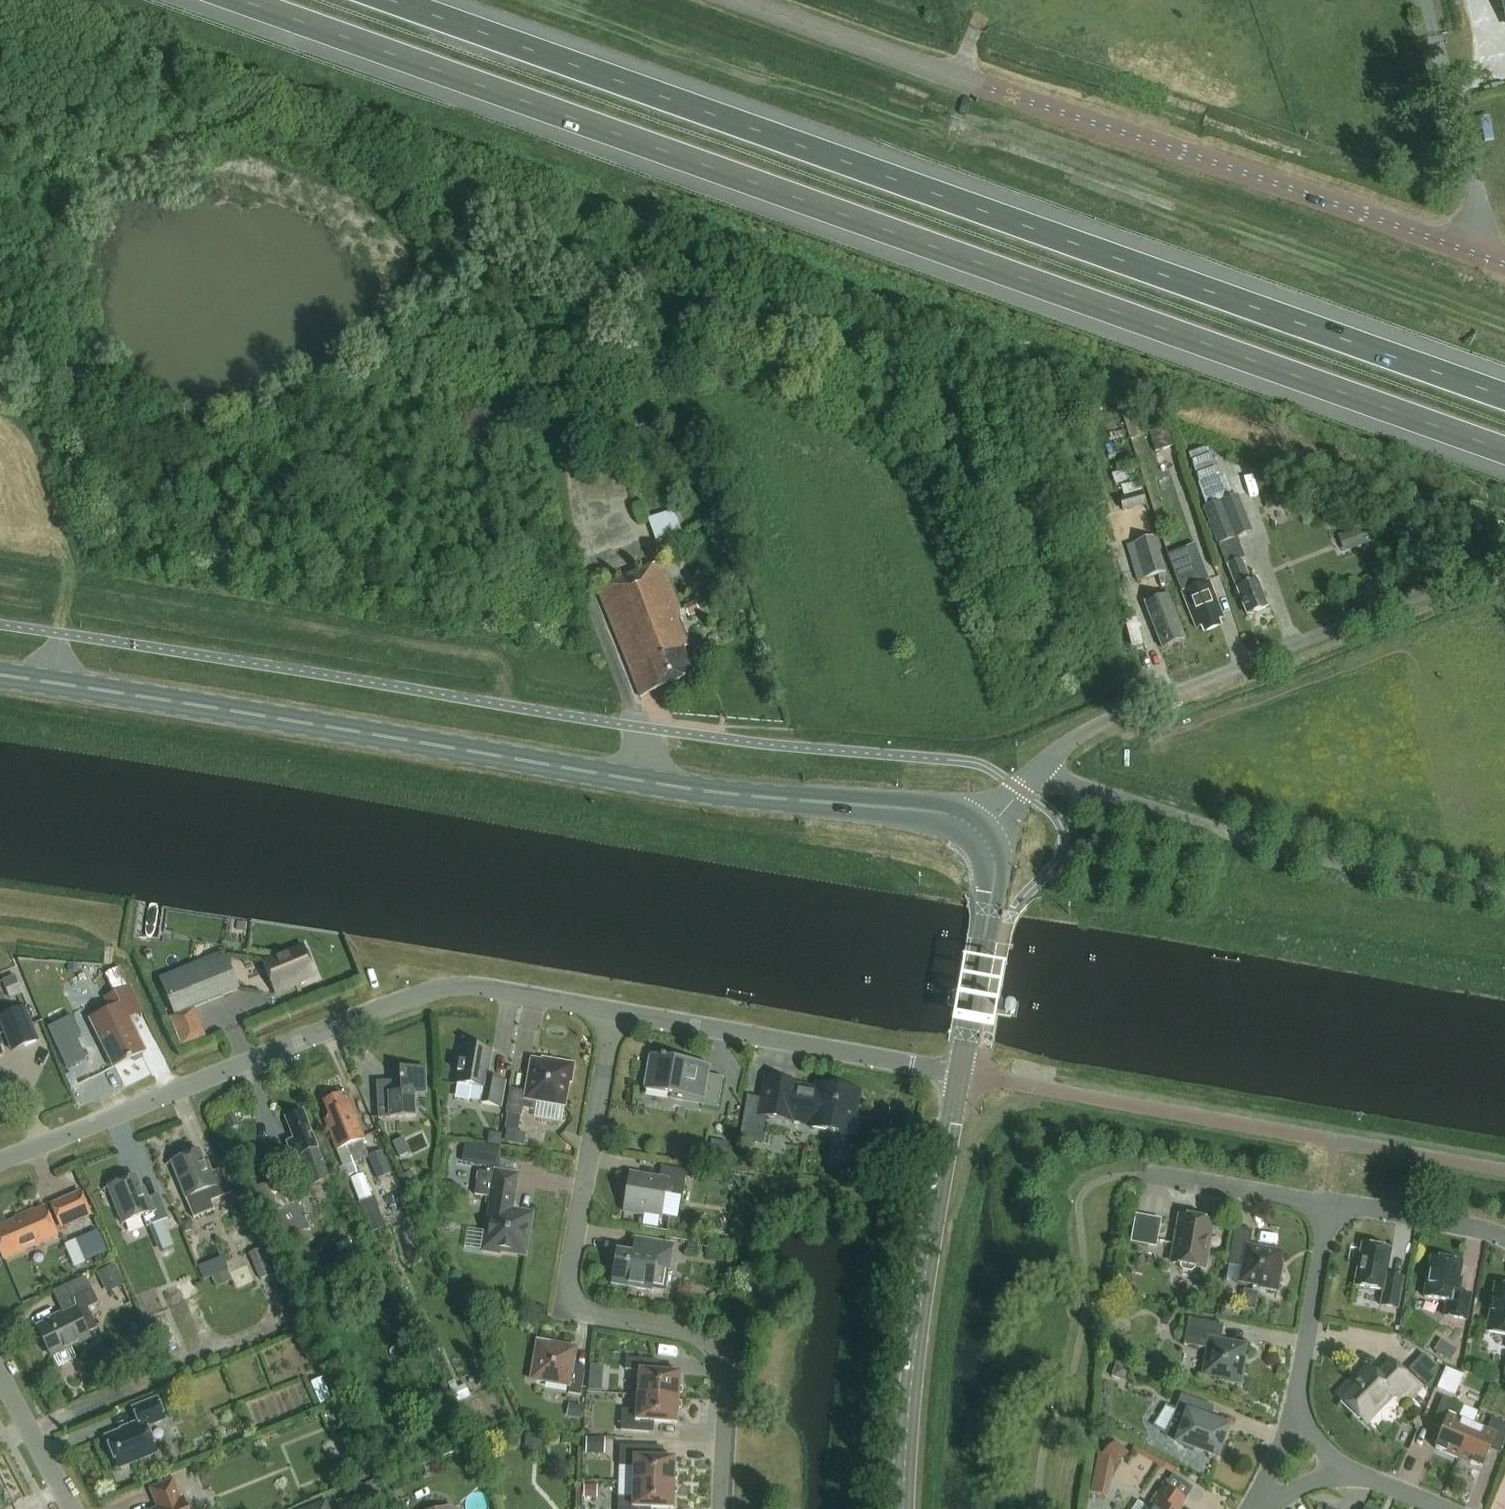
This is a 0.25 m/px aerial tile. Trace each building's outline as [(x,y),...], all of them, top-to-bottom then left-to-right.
[(1155,453),(1175,447),(1168,425),(1148,431),(1155,453)] [(1134,469),(1113,475),(1116,485),(1137,479),(1134,469)] [(1248,616),(1269,608),(1258,580),(1251,583),(1242,559),(1245,558),(1238,539),(1253,533),(1238,495),(1233,497),(1224,475),(1198,484),(1207,507),(1205,508),(1227,565),(1229,565),(1248,616)] [(1275,489),(1262,494),(1266,506),(1280,500),(1275,489)] [(1141,492),(1117,499),(1122,513),(1145,506),(1141,492)] [(656,542),(682,534),(675,512),(649,520),(656,542)] [(1365,527),(1348,532),(1354,550),(1371,545),(1365,527)] [(1156,537),(1136,543),(1146,579),(1166,573),(1156,537)] [(1219,620),(1225,618),(1210,581),(1202,584),(1187,548),(1168,556),(1183,592),(1197,629),(1202,627),(1205,633),(1222,626),(1219,620)] [(682,613),(662,564),(598,589),(642,699),(695,677),(685,651),(692,648),(682,623),(683,622),(680,614),(682,613)] [(1164,648),(1185,640),(1168,596),(1147,604),(1164,648)] [(699,614),(694,602),(683,607),(687,618),(699,614)] [(292,987),(317,977),(304,946),(263,963),(276,995),(293,989),(292,987)] [(240,990),(225,953),(160,979),(175,1016),(240,990)] [(79,966),(69,965),(68,973),(78,973),(79,966)] [(92,1020),(115,1067),(145,1052),(130,1020),(143,1013),(121,968),(107,975),(116,993),(105,998),(112,1010),(92,1020)] [(1015,1011),(1016,1003),(1015,1000),(1009,1000),(1006,1002),(1005,1010),(1007,1013),(1012,1014),(1015,1011)] [(0,1018),(0,1022),(5,1034),(16,1029),(24,1047),(38,1041),(25,1008),(0,1018)] [(454,1071),(452,1084),(486,1090),(483,1105),(503,1108),(507,1082),(489,1078),(494,1051),(493,1051),(459,1045),(456,1063),(461,1064),(459,1072),(454,1071)] [(648,1064),(649,1064),(645,1091),(673,1096),(674,1091),(685,1093),(684,1098),(703,1101),(702,1106),(718,1109),(724,1078),(708,1075),(710,1066),(658,1057),(658,1055),(649,1053),(648,1064)] [(570,1084),(573,1085),(576,1065),(556,1061),(556,1064),(532,1060),(527,1093),(511,1090),(506,1114),(509,1115),(506,1129),(519,1131),(521,1117),(523,1117),(524,1109),(537,1111),(538,1103),(566,1108),(570,1084)] [(416,1094),(427,1094),(425,1069),(400,1070),(401,1082),(377,1083),(378,1120),(417,1118),(416,1094)] [(799,1085),(767,1079),(760,1117),(792,1122),(792,1121),(811,1124),(810,1128),(857,1137),(860,1118),(856,1117),(861,1093),(819,1085),(818,1090),(799,1087),(799,1085)] [(363,1141),(365,1140),(349,1099),(344,1101),(342,1095),(324,1101),(331,1118),(326,1120),(344,1167),(354,1163),(348,1147),(363,1141)] [(314,1186),(331,1179),(303,1112),(286,1118),(295,1141),(288,1144),(295,1159),(301,1156),(314,1186)] [(235,1115),(224,1119),(228,1131),(239,1127),(235,1115)] [(489,1133),(487,1145),(500,1147),(502,1135),(489,1133)] [(363,1141),(348,1147),(354,1163),(369,1157),(363,1141)] [(478,1148),(475,1165),(494,1168),(495,1159),(497,1147),(478,1148)] [(209,1175),(200,1151),(167,1164),(167,1165),(172,1163),(186,1199),(187,1199),(194,1219),(215,1210),(212,1202),(232,1194),(222,1170),(209,1175)] [(382,1152),(369,1158),(379,1179),(392,1174),(382,1152)] [(666,1195),(683,1198),(688,1172),(662,1167),(660,1179),(631,1174),(625,1213),(643,1216),(643,1214),(662,1217),(666,1195)] [(517,1175),(493,1171),(493,1174),(480,1172),(476,1196),(489,1198),(488,1204),(493,1205),(489,1233),(486,1233),(483,1251),(501,1254),(502,1251),(526,1255),(532,1216),(519,1214),(519,1212),(515,1206),(512,1205),(517,1175)] [(413,1172),(401,1176),(409,1199),(421,1195),(417,1185),(418,1185),(413,1172)] [(364,1175),(350,1180),(359,1202),(372,1197),(364,1175)] [(136,1176),(103,1190),(104,1191),(109,1189),(123,1224),(143,1217),(147,1228),(168,1219),(159,1195),(146,1200),(136,1176)] [(82,1193),(52,1206),(62,1228),(91,1215),(82,1193)] [(372,1197),(359,1202),(371,1233),(386,1227),(374,1197),(372,1197)] [(298,1250),(316,1241),(298,1204),(280,1213),(298,1250)] [(46,1208),(0,1228),(0,1249),(5,1260),(58,1237),(46,1208)] [(1208,1252),(1214,1222),(1180,1216),(1175,1246),(1177,1246),(1174,1265),(1203,1270),(1206,1251),(1208,1252)] [(1157,1248),(1161,1221),(1137,1217),(1132,1243),(1157,1248)] [(190,1219),(178,1224),(183,1236),(189,1234),(192,1225),(190,1219)] [(1278,1293),(1281,1276),(1279,1275),(1283,1253),(1250,1248),(1253,1232),(1235,1229),(1228,1266),(1242,1269),(1240,1283),(1261,1287),(1260,1289),(1278,1293)] [(99,1233),(78,1243),(87,1262),(108,1253),(99,1233)] [(350,1239),(337,1245),(340,1252),(353,1246),(350,1239)] [(653,1291),(667,1293),(675,1245),(644,1240),(641,1256),(619,1253),(620,1252),(618,1251),(613,1285),(652,1292),(653,1291)] [(1381,1307),(1398,1310),(1403,1279),(1387,1277),(1392,1251),(1362,1245),(1355,1287),(1384,1292),(1381,1307)] [(273,1276),(261,1251),(249,1256),(261,1281),(273,1276)] [(1444,1318),(1467,1322),(1471,1296),(1460,1294),(1461,1288),(1459,1287),(1463,1264),(1432,1258),(1424,1298),(1447,1303),(1444,1318)] [(114,1267),(99,1274),(109,1295),(124,1288),(114,1267)] [(216,1289),(233,1282),(228,1271),(211,1277),(216,1289)] [(1495,1285),(1487,1333),(1504,1336),(1504,1287),(1495,1285)] [(76,1310),(39,1328),(52,1357),(71,1348),(90,1339),(88,1334),(98,1329),(88,1309),(99,1304),(92,1290),(71,1300),(76,1310)] [(1223,1306),(1221,1317),(1233,1319),(1234,1307),(1223,1306)] [(1244,1358),(1246,1346),(1221,1342),(1224,1326),(1189,1319),(1184,1346),(1208,1350),(1204,1376),(1220,1379),(1220,1382),(1242,1386),(1247,1358),(1244,1358)] [(295,1326),(281,1332),(284,1338),(298,1332),(295,1326)] [(574,1369),(578,1347),(538,1341),(531,1380),(571,1387),(569,1393),(582,1396),(586,1371),(574,1369)] [(1447,1344),(1439,1356),(1449,1362),(1457,1350),(1447,1344)] [(1424,1356),(1410,1370),(1430,1389),(1438,1369),(1424,1356)] [(639,1396),(679,1399),(681,1374),(653,1372),(654,1361),(627,1359),(626,1371),(641,1372),(639,1396)] [(1398,1398),(1413,1383),(1390,1361),(1377,1376),(1368,1367),(1354,1382),(1351,1379),(1336,1396),(1357,1416),(1367,1406),(1373,1411),(1378,1411),(1384,1405),(1384,1401),(1392,1392),(1398,1398)] [(1116,1365),(1112,1378),(1125,1383),(1129,1369),(1116,1365)] [(590,1379),(589,1392),(602,1392),(603,1380),(590,1379)] [(1454,1396),(1458,1387),(1441,1380),(1438,1389),(1454,1396)] [(465,1386),(452,1392),(457,1403),(470,1397),(465,1386)] [(678,1424),(679,1399),(639,1396),(638,1412),(623,1411),(622,1432),(649,1434),(650,1422),(678,1424)] [(1167,1406),(1154,1426),(1171,1438),(1193,1453),(1195,1448),(1218,1457),(1228,1429),(1212,1423),(1205,1421),(1210,1406),(1182,1396),(1177,1410),(1167,1406)] [(1458,1460),(1472,1426),(1458,1420),(1464,1407),(1443,1398),(1434,1421),(1445,1426),(1435,1450),(1458,1460)] [(140,1424),(107,1438),(109,1443),(107,1447),(108,1450),(112,1452),(119,1470),(159,1454),(148,1428),(167,1420),(158,1400),(134,1409),(140,1424)] [(569,1405),(568,1418),(583,1420),(584,1406),(569,1405)] [(1502,1450),(1504,1443),(1504,1425),(1492,1419),(1487,1432),(1472,1426),(1458,1460),(1481,1469),(1492,1446),(1502,1450)] [(532,1431),(531,1450),(549,1450),(549,1431),(532,1431)] [(347,1434),(337,1438),(345,1455),(354,1450),(347,1434)] [(587,1444),(587,1455),(599,1455),(599,1439),(587,1439),(587,1444)] [(1103,1454),(1103,1456),(1104,1457),(1110,1457),(1114,1468),(1129,1454),(1117,1441),(1103,1454)] [(634,1483),(675,1484),(676,1459),(648,1458),(648,1447),(621,1446),(620,1467),(635,1468),(634,1483)] [(1103,1456),(1093,1493),(1095,1494),(1105,1496),(1111,1467),(1114,1468),(1110,1457),(1104,1457),(1103,1456)] [(184,1500),(182,1501),(174,1481),(152,1490),(157,1503),(161,1501),(164,1508),(163,1508),(188,1508),(184,1500)] [(675,1484),(634,1483),(633,1508),(619,1507),(619,1508),(646,1508),(661,1508),(674,1508),(675,1484)] [(584,1486),(585,1499),(598,1498),(598,1486),(584,1486)] [(1187,1501),(1186,1501),(1175,1494),(1165,1487),(1163,1486),(1149,1508),(1151,1508),(1182,1508),(1187,1501)] [(304,1508),(330,1508),(327,1502),(327,1501),(304,1508)]
